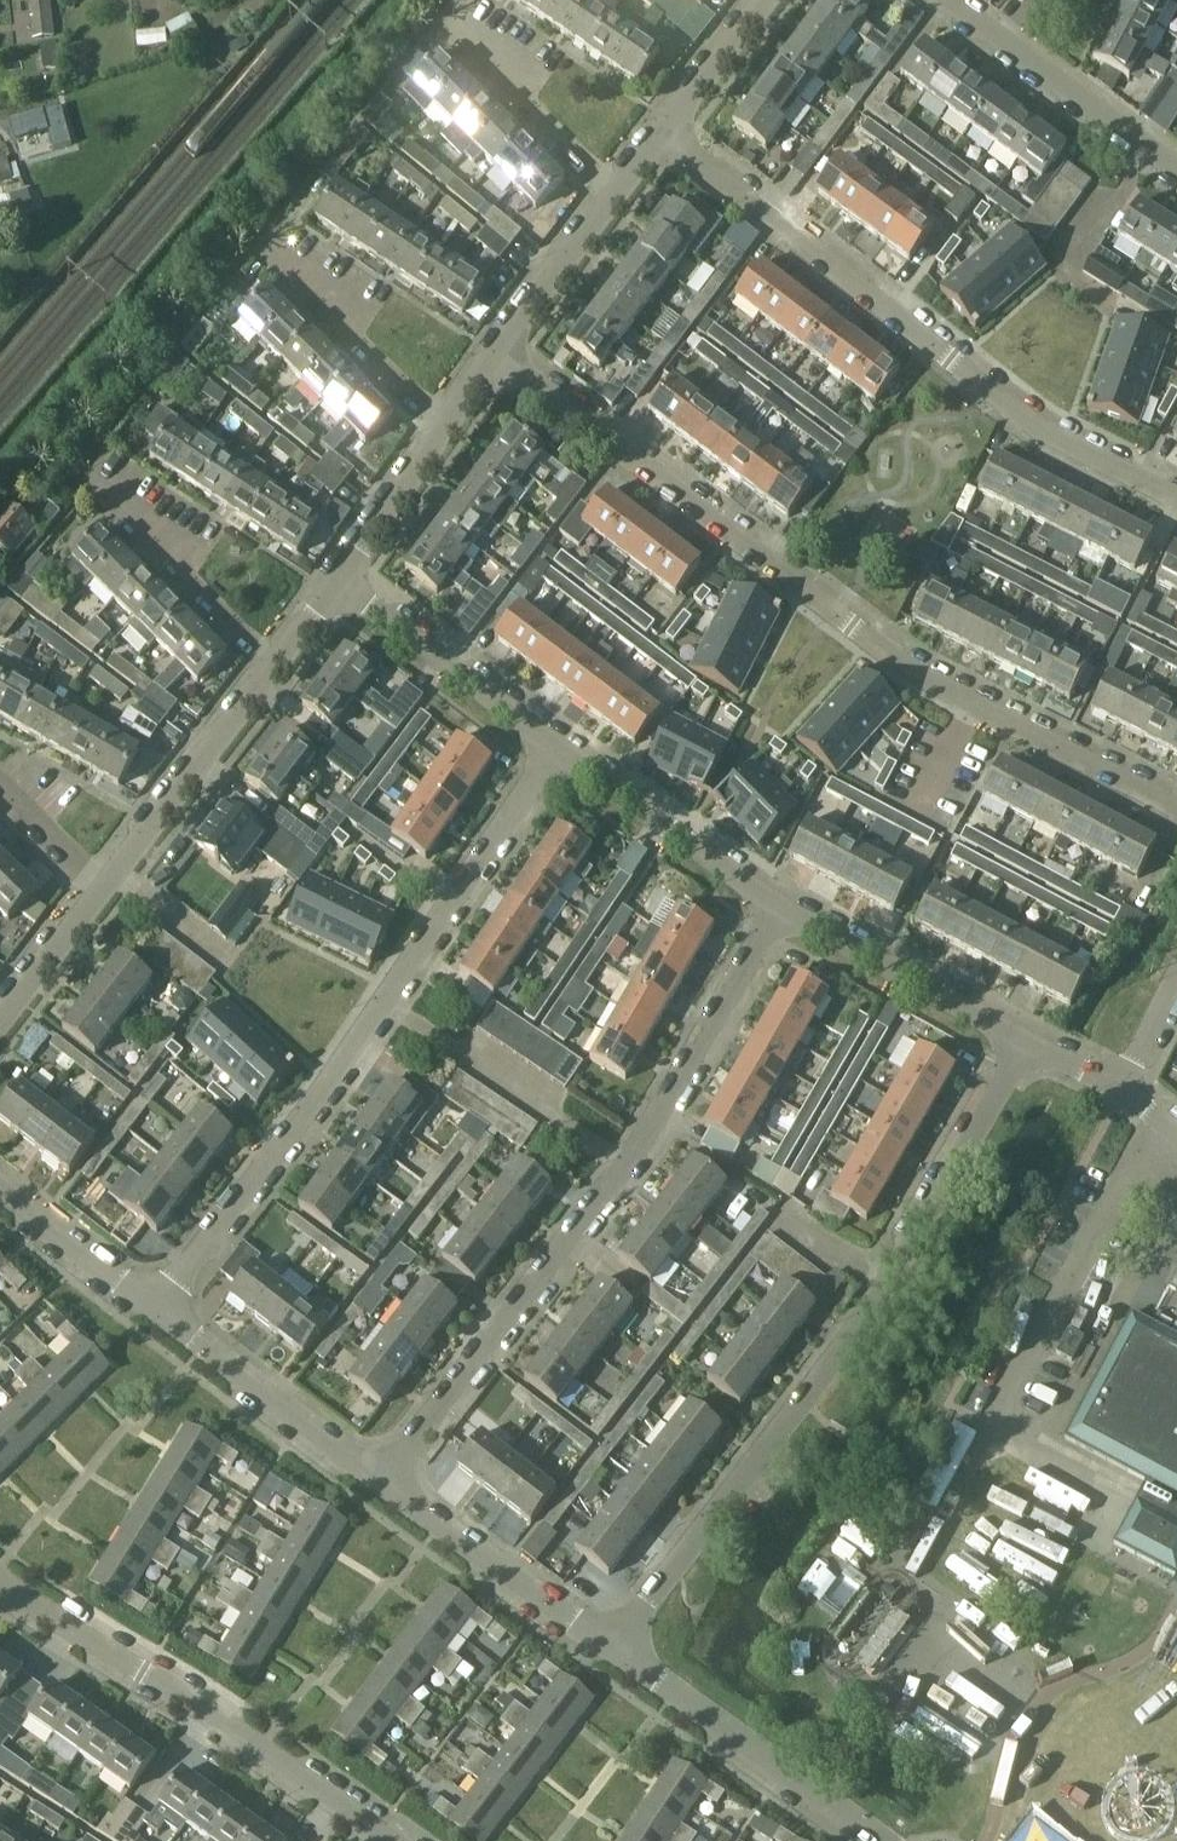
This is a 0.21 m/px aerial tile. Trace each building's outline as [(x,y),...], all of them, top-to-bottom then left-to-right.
[(553,0),(517,0),(516,1),(540,18),(553,0)] [(588,0),(553,0),(540,18),(565,35),(588,0)] [(610,18),(597,9),(604,0),(588,0),(565,35),(589,51),(610,18)] [(689,18),(668,0),(656,0),(650,7),(653,10),(635,36),(613,68),(636,84),(659,52),(649,45),(666,20),(679,30),(689,18)] [(689,18),(700,4),(695,0),(668,0),(689,18)] [(852,31),(869,8),(862,2),(863,0),(825,0),(820,7),(852,31)] [(1170,2),(1168,0),(1126,0),(1122,8),(1157,27),(1170,2)] [(835,55),(852,31),(820,7),(802,31),(835,55)] [(1143,53),(1157,27),(1122,8),(1108,34),(1143,53)] [(33,18),(30,18),(32,40),(53,37),(51,16),(33,18)] [(613,68),(635,36),(610,18),(589,51),(613,68)] [(194,25),(170,37),(176,48),(200,36),(194,25)] [(1176,39),(1176,37),(1164,29),(1156,43),(1170,51),(1176,39)] [(817,79),(835,55),(802,31),(784,54),(817,79)] [(869,44),(880,53),(891,60),(899,49),(907,39),(896,31),(888,41),(888,42),(877,34),(869,44)] [(1160,63),(1143,53),(1108,34),(1093,61),(1128,80),(1135,67),(1153,77),(1160,63)] [(236,42),(231,45),(236,53),(250,45),(244,37),(236,41),(236,42)] [(925,94),(949,62),(925,43),(901,75),(925,94)] [(56,44),(40,45),(41,56),(57,55),(56,44)] [(873,84),(891,60),(880,53),(863,76),(873,84)] [(433,104),(462,76),(440,54),(412,82),(433,104)] [(800,102),(817,79),(784,54),(767,78),(800,102)] [(948,110),(972,78),(949,62),(925,94),(948,110)] [(1176,87),(1176,72),(1168,67),(1139,115),(1153,126),(1176,87)] [(453,124),(481,96),(462,76),(433,104),(453,124)] [(856,108),(873,84),(863,76),(845,100),(856,108)] [(888,126),(895,116),(883,107),(900,86),(887,76),(863,109),(888,126)] [(783,125),(800,102),(767,78),(750,101),(783,125)] [(971,128),(995,96),(972,78),(948,110),(971,128)] [(1153,126),(1165,135),(1176,116),(1176,87),(1153,126)] [(377,130),(395,106),(381,96),(363,119),(377,130)] [(474,145),(502,118),(481,96),(453,124),(474,145)] [(995,146),(1019,114),(995,96),(971,128),(995,146)] [(839,130),(856,108),(845,100),(829,123),(839,130)] [(765,150),(783,125),(750,101),(732,125),(765,150)] [(0,115),(0,129),(20,124),(22,131),(34,128),(28,108),(0,115)] [(1018,163),(1042,131),(1019,114),(995,146),(1018,163)] [(494,166),(523,139),(502,118),(474,145),(494,166)] [(875,142),(883,131),(868,120),(860,131),(875,142)] [(822,154),(839,130),(829,123),(811,146),(822,154)] [(370,137),(356,126),(318,172),(333,184),(370,137)] [(919,149),(927,139),(911,128),(903,138),(919,149)] [(1058,158),(1066,148),(1042,131),(1018,163),(1042,180),(1038,185),(1035,183),(1022,200),(1033,208),(1049,186),(1066,164),(1058,158)] [(514,187),(543,159),(523,139),(494,166),(514,187)] [(934,160),(941,149),(927,139),(919,149),(934,160)] [(415,164),(424,153),(410,143),(402,153),(415,164)] [(906,165),(913,154),(898,143),(890,153),(906,165)] [(822,154),(811,146),(808,144),(791,167),(804,177),(822,154)] [(424,153),(415,164),(433,177),(441,166),(424,153)] [(749,153),(743,161),(751,168),(757,160),(749,153)] [(921,176),(929,166),(913,154),(906,165),(921,176)] [(14,181),(8,159),(0,161),(0,185),(14,181)] [(543,159),(514,187),(535,208),(564,180),(543,159)] [(837,209),(862,176),(838,159),(813,192),(837,209)] [(401,161),(393,171),(409,183),(417,173),(401,161)] [(966,185),(975,173),(960,163),(952,174),(966,185)] [(1057,176),(1082,194),(1091,182),(1066,164),(1057,176)] [(417,173),(409,183),(425,195),(433,185),(417,173)] [(980,195),(989,184),(975,173),(966,185),(980,195)] [(860,226),(884,193),(862,176),(837,209),(860,226)] [(1073,207),(1082,194),(1057,176),(1049,186),(1048,188),(1073,207)] [(461,201),(470,191),(455,178),(447,188),(461,201)] [(946,178),(939,189),(955,200),(962,190),(946,178)] [(362,201),(366,195),(367,193),(358,187),(353,195),(337,184),(314,218),(339,235),(362,201)] [(1064,219),(1073,207),(1048,188),(1039,200),(1064,219)] [(973,199),(962,190),(955,200),(943,216),(955,224),(973,199)] [(15,210),(31,204),(27,191),(11,196),(15,210)] [(470,191),(461,201),(476,214),(485,204),(470,191)] [(882,243),(907,210),(884,193),(860,226),(882,243)] [(453,221),(462,210),(448,199),(440,210),(453,221)] [(1055,231),(1064,219),(1039,200),(1030,213),(1055,231)] [(363,250),(386,217),(362,201),(339,235),(363,250)] [(1020,225),(1029,214),(1011,201),(1003,212),(1020,225)] [(1143,253),(1165,219),(1139,202),(1117,236),(1143,253)] [(654,228),(687,253),(705,229),(672,204),(654,228)] [(982,205),(973,217),(981,223),(990,211),(982,205)] [(487,226),(509,244),(521,231),(495,209),(485,221),(488,224),(487,226)] [(462,210),(453,221),(469,233),(477,222),(462,210)] [(907,210),(882,243),(907,261),(932,228),(907,210)] [(1045,243),(1055,231),(1030,213),(1029,214),(1020,225),(1045,243)] [(388,267),(415,227),(416,225),(407,219),(402,227),(386,217),(363,250),(388,267)] [(1176,254),(1176,227),(1165,219),(1143,253),(1135,265),(1146,272),(1153,260),(1167,269),(1176,254)] [(411,282),(434,249),(423,241),(430,231),(418,223),(415,227),(388,267),(411,282)] [(499,257),(509,244),(487,226),(477,238),(499,257)] [(669,276),(687,253),(654,228),(636,251),(669,276)] [(1012,230),(989,250),(1024,290),(1047,270),(1012,230)] [(953,238),(945,250),(952,255),(961,243),(954,238),(953,238)] [(718,276),(728,284),(748,258),(734,248),(715,274),(718,276)] [(436,299),(458,265),(434,249),(411,282),(436,299)] [(945,250),(936,262),(944,267),(952,255),(945,250)] [(989,250),(966,270),(1002,310),(1024,290),(989,250)] [(652,299),(669,276),(636,251),(619,274),(652,299)] [(1167,269),(1176,275),(1176,254),(1167,269)] [(1086,275),(1118,294),(1126,280),(1095,260),(1086,275)] [(458,265),(436,299),(460,315),(483,281),(458,265)] [(759,316),(783,283),(760,265),(735,297),(759,316)] [(966,270),(943,291),(979,331),(1002,310),(966,270)] [(634,322),(652,299),(619,274),(601,297),(634,322)] [(711,307),(728,284),(718,276),(700,299),(711,307)] [(782,333),(807,301),(783,283),(759,316),(782,333)] [(1142,310),(1149,298),(1134,289),(1126,300),(1142,310)] [(260,339),(288,311),(267,290),(239,318),(260,339)] [(616,345),(634,322),(601,297),(584,320),(616,345)] [(1157,320),(1164,308),(1149,298),(1142,310),(1157,320)] [(693,330),(711,307),(700,299),(683,322),(693,330)] [(805,351),(830,319),(807,301),(782,333),(805,351)] [(280,360),(309,332),(288,311),(260,339),(280,360)] [(828,369),(853,336),(830,319),(805,351),(828,369)] [(193,358),(215,328),(205,320),(182,349),(193,358)] [(598,369),(616,345),(584,320),(566,344),(598,369)] [(1118,320),(1108,349),(1158,367),(1169,338),(1118,320)] [(683,322),(665,345),(675,353),(693,330),(683,322)] [(722,348),(730,337),(716,326),(708,337),(722,348)] [(301,381),(329,352),(309,332),(280,360),(301,381)] [(851,386),(876,354),(853,336),(828,369),(851,386)] [(710,364),(718,353),(703,342),(695,353),(710,364)] [(658,376),(675,353),(665,345),(648,368),(658,376)] [(1108,349),(1098,378),(1148,396),(1158,367),(1108,349)] [(753,372),(761,361),(747,350),(738,361),(753,372)] [(258,352),(246,366),(258,376),(270,362),(258,352)] [(321,400),(350,373),(329,352),(301,381),(321,400)] [(167,392),(190,363),(179,354),(156,383),(167,392)] [(876,354),(851,386),(874,404),(899,372),(876,354)] [(767,383),(775,372),(761,361),(753,372),(767,383)] [(658,376),(648,368),(645,366),(626,391),(640,401),(658,376)] [(741,387),(749,377),(734,366),(726,376),(741,387)] [(224,384),(245,401),(254,390),(237,377),(239,375),(234,371),(224,384)] [(342,421),(370,393),(350,373),(321,400),(342,421)] [(755,398),(764,388),(749,377),(741,387),(755,398)] [(1098,378),(1088,407),(1138,425),(1148,396),(1098,378)] [(672,430),(697,397),(673,379),(648,412),(672,430)] [(799,407),(807,396),(793,385),(785,396),(799,407)] [(1164,401),(1173,406),(1176,398),(1176,391),(1171,388),(1164,401)] [(254,390),(245,402),(262,415),(271,404),(254,390)] [(370,393),(342,421),(363,442),(391,414),(370,393)] [(813,418),(822,407),(807,396),(799,407),(813,418)] [(695,448),(720,415),(697,397),(672,430),(695,448)] [(787,422),(795,412),(781,400),(773,411),(787,422)] [(1164,401),(1157,414),(1166,419),(1173,406),(1164,401)] [(242,423),(250,413),(236,402),(228,413),(242,423)] [(174,474),(196,440),(177,427),(181,420),(165,409),(147,436),(157,443),(148,456),(174,474)] [(718,465),(743,433),(746,428),(723,410),(720,415),(695,448),(718,465)] [(802,433),(810,422),(795,412),(787,422),(802,433)] [(250,413),(242,423),(259,436),(267,426),(250,413)] [(290,436),(299,426),(285,415),(277,425),(290,436)] [(840,421),(831,432),(845,443),(854,432),(840,421)] [(299,426),(290,436),(307,449),(315,439),(299,426)] [(491,453),(524,477),(539,489),(549,476),(533,464),(542,453),(509,429),(491,453)] [(741,483),(766,450),(743,433),(718,465),(741,483)] [(828,436),(820,447),(835,458),(843,447),(828,436)] [(287,460),(295,450),(281,439),(273,449),(287,460)] [(198,490),(220,456),(196,440),(174,474),(198,490)] [(559,440),(552,449),(562,457),(569,448),(559,440)] [(764,501),(789,468),(766,450),(741,483),(764,501)] [(322,464),(345,482),(354,471),(331,452),(322,464)] [(507,499),(524,477),(491,453),(474,475),(507,499)] [(222,506),(239,481),(244,472),(220,456),(198,490),(222,506)] [(1004,506),(1022,470),(996,457),(978,493),(1004,506)] [(268,489),(258,482),(266,469),(253,460),(244,472),(239,481),(222,506),(246,522),(268,489)] [(269,538),(274,531),(292,505),(310,478),(317,469),(310,463),(303,473),(294,486),(292,485),(283,499),(268,489),(246,522),(269,538)] [(310,478),(292,505),(304,513),(321,487),(332,497),(345,482),(322,464),(317,469),(310,478)] [(789,468),(764,501),(788,519),(813,486),(789,468)] [(1029,519),(1048,483),(1022,470),(1004,506),(1029,519)] [(489,523),(507,499),(474,475),(456,499),(489,523)] [(557,502),(568,510),(586,485),(573,475),(563,487),(554,500),(557,502)] [(549,476),(539,489),(554,500),(563,487),(549,476)] [(1055,533),(1073,496),(1048,483),(1029,519),(1055,533)] [(593,534),(601,540),(604,542),(628,509),(605,492),(590,512),(582,507),(561,534),(581,550),(593,534)] [(1081,546),(1100,510),(1073,496),(1055,533),(1081,546)] [(45,499),(26,522),(32,527),(42,535),(61,513),(57,510),(45,499)] [(498,530),(489,523),(456,499),(439,522),(471,546),(482,531),(491,538),(498,530)] [(558,523),(568,510),(557,502),(547,515),(558,523)] [(274,531),(269,538),(294,555),(317,521),(304,513),(292,505),(274,531)] [(32,527),(26,522),(8,507),(0,516),(0,551),(7,557),(32,527)] [(629,561),(654,529),(628,509),(604,542),(629,561)] [(1107,559),(1125,523),(1100,510),(1081,546),(1107,559)] [(955,540),(957,537),(964,524),(955,520),(950,517),(929,544),(948,554),(963,561),(970,548),(955,540)] [(463,557),(471,546),(439,522),(422,545),(464,577),(473,564),(463,557)] [(1125,523),(1107,559),(1134,573),(1153,537),(1125,523)] [(971,545),(978,531),(964,524),(957,537),(971,545)] [(651,578),(676,546),(654,529),(629,561),(651,578)] [(522,547),(532,555),(544,538),(534,531),(522,547)] [(93,581),(121,553),(100,532),(72,560),(93,581)] [(1007,563),(1014,549),(999,542),(992,555),(1007,563)] [(467,579),(464,577),(422,545),(404,569),(436,593),(446,578),(460,589),(467,579)] [(676,546),(651,578),(674,595),(698,563),(676,546)] [(520,570),(532,555),(522,547),(510,563),(520,570)] [(1174,548),(1156,584),(1171,592),(1167,601),(1176,606),(1176,549),(1174,548)] [(1022,570),(1028,556),(1014,549),(1007,563),(1022,570)] [(1145,551),(1134,573),(1142,577),(1153,555),(1145,551)] [(114,602),(142,574),(121,553),(93,581),(114,602)] [(568,575),(576,564),(561,553),(553,564),(568,575)] [(998,579),(1005,566),(990,558),(983,571),(998,579)] [(557,591),(565,581),(539,561),(519,587),(531,596),(543,581),(557,591)] [(1013,587),(1020,574),(1005,566),(998,579),(1013,587)] [(1059,589),(1066,576),(1052,568),(1045,582),(1059,589)] [(52,625),(59,615),(66,607),(22,572),(8,591),(52,625)] [(135,622),(163,594),(142,574),(114,602),(135,622)] [(1074,596),(1081,583),(1066,576),(1059,589),(1074,596)] [(600,599),(609,588),(594,577),(586,588),(600,599)] [(488,594),(496,601),(508,585),(499,579),(488,594)] [(938,633),(957,597),(930,583),(911,619),(938,633)] [(923,584),(913,603),(918,605),(927,587),(923,584)] [(1050,606),(1057,593),(1042,585),(1035,598),(1050,606)] [(615,610),(623,599),(609,588),(600,599),(615,610)] [(703,588),(694,600),(702,606),(710,594),(703,588)] [(496,601),(488,594),(482,590),(455,626),(469,637),(496,601)] [(586,614),(594,603),(579,592),(571,602),(586,614)] [(1156,622),(1143,616),(1152,597),(1141,592),(1125,624),(1149,636),(1156,622)] [(1065,613),(1072,600),(1057,593),(1050,606),(1065,613)] [(155,642),(183,614),(163,594),(135,622),(155,642)] [(1116,595),(1109,611),(1120,617),(1128,602),(1116,595)] [(964,646),(983,610),(957,597),(938,633),(964,646)] [(23,614),(1,598),(0,599),(0,634),(6,638),(23,614)] [(751,598),(733,623),(775,654),(793,628),(751,598)] [(601,625),(609,615),(594,603),(586,614),(601,625)] [(519,658),(544,625),(519,606),(494,639),(519,658)] [(990,660),(1008,623),(983,610),(964,646),(990,660)] [(640,612),(632,623),(647,633),(655,622),(640,612)] [(684,612),(675,624),(682,630),(691,618),(684,612)] [(1096,612),(1089,625),(1104,633),(1111,620),(1096,612)] [(176,663),(204,635),(183,614),(155,642),(176,663)] [(75,643),(84,632),(67,620),(58,631),(75,643)] [(733,623),(715,648),(757,678),(775,654),(733,623)] [(1016,673),(1034,636),(1008,623),(990,660),(1016,673)] [(675,624),(666,636),(673,642),(682,630),(675,624)] [(541,674),(565,642),(544,625),(519,658),(541,674)] [(633,650),(641,639),(626,628),(618,638),(633,650)] [(1123,628),(1101,672),(1108,675),(1109,674),(1111,675),(1127,645),(1126,645),(1128,641),(1132,632),(1123,628)] [(1140,652),(1147,639),(1133,631),(1126,645),(1127,645),(1140,652)] [(84,632),(75,643),(91,655),(99,644),(84,632)] [(59,656),(68,645),(51,633),(42,645),(58,657),(59,656)] [(204,635),(176,663),(197,684),(225,656),(204,635)] [(1042,686),(1060,650),(1034,636),(1016,673),(1042,686)] [(656,651),(641,639),(633,650),(649,661),(656,651)] [(565,692),(589,660),(565,642),(541,674),(565,692)] [(59,656),(58,657),(75,669),(83,657),(68,645),(59,656)] [(715,648),(697,674),(739,704),(757,678),(715,648)] [(1060,650),(1042,686),(1068,700),(1087,663),(1060,650)] [(1176,672),(1176,654),(1170,651),(1163,664),(1176,672)] [(324,680),(353,702),(367,712),(379,696),(366,685),(374,675),(345,653),(324,680)] [(11,679),(21,661),(9,654),(0,669),(0,699),(11,679)] [(129,668),(130,667),(114,656),(106,668),(121,679),(129,668)] [(588,710),(612,677),(589,660),(565,692),(588,710)] [(842,663),(824,688),(866,720),(884,694),(842,663)] [(129,668),(121,679),(138,692),(147,680),(130,667),(129,668)] [(106,690),(114,680),(97,668),(89,680),(105,692),(106,690)] [(688,691),(696,680),(681,669),(673,680),(688,691)] [(1117,725),(1136,688),(1111,675),(1109,674),(1108,675),(1090,711),(1117,725)] [(611,728),(636,696),(612,677),(588,710),(611,728)] [(37,694),(11,679),(0,699),(0,719),(17,729),(37,694)] [(106,690),(105,692),(121,704),(130,692),(114,680),(106,690)] [(330,730),(353,702),(324,680),(302,708),(330,730)] [(697,682),(691,690),(703,699),(709,691),(697,682)] [(144,698),(167,717),(177,703),(153,686),(144,698)] [(1142,738),(1161,701),(1136,688),(1117,725),(1142,738)] [(396,733),(423,698),(411,689),(385,725),(396,733)] [(823,689),(806,714),(848,744),(866,720),(823,689)] [(42,743),(62,709),(37,694),(17,729),(42,743)] [(636,696),(611,728),(634,745),(659,712),(636,696)] [(87,723),(73,715),(79,704),(68,698),(62,709),(42,743),(68,758),(87,723)] [(157,730),(167,717),(144,698),(132,712),(157,730)] [(1176,734),(1176,710),(1161,701),(1142,738),(1168,751),(1176,734)] [(731,707),(725,715),(737,724),(742,716),(731,707)] [(410,727),(420,734),(433,718),(423,711),(410,727)] [(806,714),(787,739),(829,770),(848,744),(806,714)] [(668,717),(637,758),(661,777),(692,737),(668,717)] [(92,772),(112,737),(87,723),(68,758),(92,772)] [(112,737),(92,772),(118,787),(138,752),(124,744),(132,729),(122,724),(114,738),(112,737)] [(903,733),(896,746),(905,750),(912,737),(903,733)] [(265,757),(311,792),(320,780),(307,770),(314,760),(282,734),(265,757)] [(330,746),(367,773),(375,761),(339,734),(330,746)] [(1168,751),(1176,756),(1176,734),(1168,751)] [(170,755),(177,743),(164,736),(157,748),(170,755)] [(693,736),(661,777),(686,796),(717,755),(693,736)] [(398,763),(410,747),(401,739),(388,756),(398,763)] [(443,762),(477,785),(492,763),(458,740),(443,762)] [(775,740),(769,747),(781,756),(787,748),(775,740)] [(357,786),(367,773),(330,746),(320,759),(357,786)] [(385,780),(398,763),(388,756),(375,773),(385,780)] [(794,756),(787,763),(792,769),(800,762),(794,756)] [(298,808),(311,792),(265,757),(245,783),(277,808),(285,798),(298,808)] [(1010,811),(1029,775),(1001,760),(981,796),(1010,811)] [(888,761),(881,774),(890,778),(897,765),(888,761)] [(462,807),(477,785),(443,762),(428,784),(462,807)] [(808,765),(799,777),(807,782),(816,770),(808,765)] [(881,774),(874,787),(883,791),(890,778),(881,774)] [(1034,824),(1053,788),(1029,775),(1010,811),(1034,824)] [(750,778),(725,824),(753,839),(778,792),(750,778)] [(841,800),(848,789),(831,780),(825,792),(841,800)] [(447,829),(462,807),(428,784),(412,806),(447,829)] [(361,811),(374,795),(364,787),(352,804),(361,811)] [(1062,839),(1081,803),(1053,788),(1034,824),(1062,839)] [(778,792),(754,839),(782,854),(805,807),(778,792)] [(239,798),(229,810),(225,807),(196,845),(236,875),(259,846),(291,871),(308,849),(239,798)] [(878,819),(884,808),(867,799),(861,811),(878,819)] [(1088,854),(1108,818),(1081,803),(1062,839),(1088,854)] [(368,816),(361,811),(352,804),(341,817),(358,830),(368,816)] [(425,861),(447,829),(412,806),(391,837),(425,861)] [(894,828),(900,816),(884,808),(878,819),(894,828)] [(272,822),(308,849),(318,836),(282,809),(272,822)] [(1111,866),(1130,830),(1108,818),(1088,854),(1111,866)] [(816,872),(836,835),(808,821),(789,857),(816,872)] [(918,826),(911,837),(928,846),(934,834),(918,826)] [(974,847),(980,834),(965,826),(958,839),(974,847)] [(542,852),(576,876),(593,851),(559,827),(542,852)] [(1130,830),(1111,866),(1135,878),(1154,843),(1130,830)] [(338,831),(332,839),(343,847),(349,840),(338,831)] [(843,886),(862,849),(836,835),(816,872),(843,886)] [(964,866),(971,853),(955,845),(949,858),(964,866)] [(1010,867),(1017,854),(1002,846),(995,859),(1010,867)] [(361,849),(354,857),(365,865),(371,857),(361,849)] [(867,899),(886,862),(862,849),(843,886),(867,899)] [(291,871),(289,874),(299,881),(317,857),(307,850),(306,851),(291,871)] [(559,899),(576,876),(542,852),(525,876),(559,899)] [(16,869),(0,853),(0,885),(16,869)] [(1026,875),(1032,862),(1017,854),(1010,867),(1026,875)] [(886,862),(867,899),(893,912),(912,876),(886,862)] [(1002,886),(1009,873),(994,865),(987,878),(1002,886)] [(0,885),(0,911),(9,919),(37,890),(16,869),(0,885)] [(385,869),(379,876),(389,885),(395,877),(385,869)] [(611,883),(624,891),(633,878),(621,869),(611,883)] [(1017,894),(1024,881),(1009,873),(1002,886),(1017,894)] [(310,875),(287,923),(315,937),(339,889),(310,875)] [(1066,896),(1072,883),(1057,875),(1050,888),(1066,896)] [(543,923),(559,899),(525,876),(509,900),(543,923)] [(1081,904),(1087,891),(1072,883),(1066,896),(1081,904)] [(692,886),(684,897),(695,905),(703,894),(692,886)] [(238,888),(209,926),(226,939),(255,901),(238,888)] [(943,938),(962,903),(934,888),(915,923),(943,938)] [(339,889),(315,937),(343,950),(367,903),(339,889)] [(1054,913),(1061,900),(1046,892),(1039,905),(1054,913)] [(600,927),(610,911),(598,902),(588,895),(577,911),(587,918),(600,927)] [(527,947),(543,923),(509,900),(493,924),(527,947)] [(1069,921),(1075,908),(1061,900),(1054,913),(1069,921)] [(1105,900),(1098,913),(1113,921),(1120,908),(1105,900)] [(367,903),(343,950),(372,964),(395,916),(367,903)] [(968,951),(986,915),(962,903),(943,938),(968,951)] [(664,934),(699,954),(714,929),(679,908),(664,934)] [(993,964),(1012,929),(986,915),(968,951),(993,964)] [(618,939),(629,923),(618,916),(607,932),(618,939)] [(590,941),(600,927),(587,918),(578,932),(590,941)] [(1096,919),(1089,932),(1104,940),(1111,927),(1096,919)] [(510,971),(527,947),(493,924),(476,948),(510,971)] [(215,974),(157,929),(139,952),(197,997),(215,974)] [(1019,978),(1038,943),(1012,929),(993,964),(1019,978)] [(607,955),(618,939),(607,932),(596,947),(607,955)] [(684,979),(699,954),(664,934),(649,959),(684,979)] [(1045,992),(1064,957),(1038,943),(1019,978),(1045,992)] [(493,996),(510,971),(476,948),(459,973),(493,996)] [(139,953),(130,963),(146,976),(154,965),(139,953)] [(567,975),(576,961),(564,953),(554,966),(567,975)] [(543,977),(553,962),(541,954),(531,969),(543,977)] [(100,979),(133,1005),(152,980),(146,976),(130,963),(119,955),(100,979)] [(1064,957),(1045,992),(1070,1005),(1089,970),(1064,957)] [(669,1004),(684,979),(649,959),(634,984),(669,1004)] [(596,971),(586,964),(575,980),(585,987),(596,971)] [(558,989),(567,975),(554,966),(545,980),(558,989)] [(779,1000),(814,1020),(828,996),(793,975),(779,1000)] [(114,1029),(133,1005),(100,979),(81,1003),(114,1029)] [(564,997),(574,1004),(585,987),(575,980),(564,997)] [(654,1029),(669,1004),(634,984),(620,1009),(654,1029)] [(179,991),(173,999),(174,1007),(180,1011),(188,1010),(192,1005),(194,1001),(192,993),(187,989),(179,991)] [(536,1021),(545,1007),(533,999),(523,1012),(536,1021)] [(799,1046),(814,1020),(779,1000),(764,1025),(799,1046)] [(224,1002),(188,1042),(211,1063),(247,1024),(224,1002)] [(94,1055),(114,1029),(81,1003),(61,1029),(94,1055)] [(564,1088),(578,1069),(581,1064),(548,1042),(537,1034),(492,1005),(475,1030),(564,1088)] [(640,1054),(654,1029),(620,1009),(605,1034),(640,1054)] [(850,1025),(862,1032),(871,1016),(860,1009),(850,1025)] [(554,1034),(565,1018),(553,1010),(542,1026),(554,1034)] [(171,1034),(179,1022),(172,1017),(163,1028),(167,1031),(171,1034)] [(889,1027),(878,1020),(871,1034),(881,1040),(889,1027)] [(38,1022),(15,1052),(29,1063),(53,1034),(38,1022)] [(247,1024),(211,1063),(234,1084),(270,1045),(247,1024)] [(783,1073),(799,1046),(764,1025),(748,1053),(783,1073)] [(542,1026),(537,1034),(548,1042),(554,1034),(542,1026)] [(148,1055),(157,1062),(166,1050),(175,1038),(171,1034),(167,1031),(148,1055)] [(624,1080),(640,1054),(605,1034),(590,1060),(624,1080)] [(73,1064),(80,1055),(58,1038),(51,1047),(61,1055),(73,1064)] [(172,1042),(166,1050),(176,1059),(183,1052),(172,1042)] [(270,1045),(234,1084),(257,1105),(293,1066),(270,1045)] [(840,1070),(850,1052),(839,1046),(829,1063),(840,1070)] [(905,1074),(941,1095),(955,1070),(920,1050),(905,1074)] [(770,1097),(783,1073),(748,1053),(735,1076),(770,1097)] [(61,1055),(55,1062),(67,1072),(73,1064),(61,1055)] [(98,1083),(105,1074),(80,1055),(73,1064),(98,1083)] [(138,1088),(154,1066),(144,1059),(128,1080),(138,1088)] [(849,1071),(860,1078),(865,1068),(855,1061),(849,1071)] [(830,1086),(840,1070),(829,1063),(819,1080),(830,1086)] [(465,1076),(453,1068),(437,1092),(449,1100),(465,1076)] [(854,1088),(860,1078),(849,1071),(844,1083),(854,1088)] [(105,1074),(98,1083),(123,1103),(130,1093),(105,1074)] [(144,1092),(153,1099),(166,1081),(158,1074),(144,1092)] [(926,1120),(941,1095),(905,1074),(891,1099),(926,1120)] [(477,1084),(465,1076),(449,1100),(460,1108),(477,1084)] [(756,1121),(770,1097),(735,1076),(721,1101),(756,1121)] [(370,1107),(404,1132),(422,1106),(389,1081),(370,1107)] [(44,1102),(19,1083),(0,1108),(0,1121),(19,1135),(44,1102)] [(213,1084),(207,1092),(219,1101),(225,1094),(213,1084)] [(488,1092),(477,1084),(460,1108),(472,1116),(488,1092)] [(499,1100),(488,1092),(472,1116),(484,1124),(499,1100)] [(225,1094),(219,1101),(229,1110),(236,1103),(225,1094)] [(811,1120),(820,1103),(810,1097),(800,1114),(811,1120)] [(910,1147),(926,1120),(891,1099),(874,1126),(910,1147)] [(511,1108),(499,1100),(484,1124),(495,1131),(511,1108)] [(740,1148),(756,1121),(721,1101),(705,1128),(740,1148)] [(43,1154),(69,1122),(44,1102),(19,1135),(43,1154)] [(129,1130),(143,1112),(134,1105),(120,1123),(129,1130)] [(386,1156),(404,1132),(370,1107),(352,1132),(386,1156)] [(523,1116),(511,1108),(495,1131),(507,1140),(523,1116)] [(183,1131),(216,1157),(234,1134),(201,1109),(183,1131)] [(801,1137),(811,1120),(800,1114),(790,1131),(801,1137)] [(819,1123),(830,1129),(835,1120),(824,1114),(819,1123)] [(537,1125),(523,1116),(507,1140),(521,1150),(537,1125)] [(69,1122),(43,1154),(68,1174),(94,1141),(69,1122)] [(115,1148),(129,1130),(120,1123),(107,1141),(115,1148)] [(824,1139),(830,1129),(819,1123),(813,1133),(824,1139)] [(896,1170),(910,1147),(874,1126),(861,1149),(896,1170)] [(195,1183),(216,1157),(183,1131),(163,1157),(195,1183)] [(368,1181),(386,1156),(352,1132),(334,1157),(368,1181)] [(460,1156),(470,1143),(459,1134),(448,1148),(460,1156)] [(473,1150),(483,1157),(494,1141),(485,1134),(473,1150)] [(784,1166),(794,1148),(783,1142),(773,1160),(784,1166)] [(882,1195),(896,1170),(861,1149),(846,1174),(882,1195)] [(90,1181),(104,1163),(95,1156),(82,1174),(90,1181)] [(176,1206),(195,1183),(163,1157),(144,1181),(176,1206)] [(350,1206),(368,1181),(334,1157),(316,1181),(350,1206)] [(763,1158),(753,1176),(773,1188),(783,1170),(763,1158)] [(498,1185),(531,1211),(551,1186),(518,1160),(498,1185)] [(677,1184),(709,1209),(727,1185),(695,1160),(677,1184)] [(791,1171),(802,1177),(807,1168),(796,1162),(791,1171)] [(458,1192),(471,1174),(463,1168),(449,1185),(458,1192)] [(433,1191),(444,1177),(432,1169),(421,1182),(433,1191)] [(866,1222),(882,1195),(846,1174),(831,1199),(821,1194),(811,1210),(842,1228),(851,1213),(866,1222)] [(156,1232),(176,1206),(144,1181),(124,1207),(156,1232)] [(331,1232),(350,1206),(316,1181),(298,1207),(331,1232)] [(422,1204),(433,1191),(421,1182),(411,1195),(422,1204)] [(690,1233),(709,1209),(677,1184),(658,1208),(690,1233)] [(444,1209),(458,1192),(449,1185),(435,1202),(444,1209)] [(513,1235),(531,1211),(498,1185),(479,1209),(513,1235)] [(418,1240),(438,1215),(428,1207),(409,1233),(418,1240)] [(747,1225),(756,1232),(770,1213),(761,1207),(747,1225)] [(671,1258),(690,1233),(658,1208),(638,1233),(671,1258)] [(494,1259),(513,1235),(479,1209),(461,1233),(494,1259)] [(743,1213),(731,1229),(739,1236),(747,1225),(751,1220),(743,1213)] [(311,1239),(317,1232),(293,1214),(288,1222),(311,1239)] [(395,1239),(409,1222),(400,1214),(386,1232),(395,1239)] [(336,1257),(342,1250),(317,1232),(311,1239),(336,1257)] [(465,1296),(473,1284),(474,1285),(494,1259),(461,1233),(440,1258),(445,1262),(436,1273),(465,1296)] [(651,1283),(653,1281),(671,1258),(638,1233),(619,1258),(651,1283)] [(769,1234),(751,1259),(758,1263),(810,1303),(823,1286),(827,1279),(769,1234)] [(381,1239),(367,1257),(376,1264),(390,1246),(381,1239)] [(723,1257),(731,1264),(745,1245),(737,1239),(723,1257)] [(252,1316),(277,1283),(253,1265),(259,1256),(242,1243),(219,1273),(235,1285),(227,1297),(252,1316)] [(705,1270),(717,1261),(708,1248),(695,1257),(705,1270)] [(342,1250),(336,1257),(364,1278),(370,1270),(342,1250)] [(751,1274),(758,1263),(748,1256),(740,1266),(751,1274)] [(709,1275),(717,1282),(731,1264),(723,1257),(709,1275)] [(17,1294),(21,1290),(27,1284),(6,1264),(0,1258),(0,1277),(17,1294)] [(380,1275),(389,1282),(403,1265),(394,1258),(380,1275)] [(1168,1287),(1176,1292),(1176,1271),(1168,1287)] [(456,1307),(456,1306),(465,1296),(436,1273),(427,1284),(423,1281),(404,1306),(437,1332),(456,1307)] [(27,1284),(21,1290),(26,1295),(35,1287),(30,1281),(27,1284)] [(583,1304),(615,1329),(633,1306),(601,1281),(583,1304)] [(705,1298),(696,1291),(685,1306),(653,1281),(644,1293),(685,1323),(705,1298)] [(276,1335),(301,1302),(277,1283),(252,1316),(276,1335)] [(784,1284),(765,1308),(798,1333),(817,1308),(810,1303),(784,1284)] [(823,1286),(810,1303),(817,1308),(830,1291),(823,1286)] [(1086,1289),(1066,1326),(1081,1335),(1102,1297),(1086,1289)] [(356,1307),(365,1314),(378,1297),(370,1290),(356,1307)] [(712,1303),(721,1310),(730,1298),(721,1292),(712,1303)] [(27,1302),(14,1316),(18,1320),(32,1307),(27,1302)] [(301,1302),(276,1335),(301,1354),(327,1322),(301,1302)] [(712,1322),(721,1310),(712,1303),(704,1314),(712,1322)] [(595,1355),(615,1329),(583,1304),(562,1330),(595,1355)] [(418,1356),(437,1332),(404,1306),(385,1330),(418,1356)] [(342,1324),(351,1331),(365,1314),(356,1307),(342,1324)] [(779,1357),(798,1333),(765,1308),(746,1333),(779,1357)] [(1152,1324),(1131,1312),(1064,1438),(1146,1481),(1113,1542),(1176,1576),(1176,1337),(1152,1324)] [(59,1360),(87,1389),(109,1367),(67,1325),(58,1334),(71,1347),(59,1360)] [(653,1347),(662,1354),(676,1336),(667,1329),(653,1347)] [(399,1380),(418,1356),(385,1330),(366,1354),(399,1380)] [(577,1378),(595,1355),(562,1330),(545,1353),(577,1378)] [(1071,1362),(1072,1361),(1083,1339),(1068,1330),(1056,1354),(1071,1362)] [(760,1382),(779,1357),(746,1333),(728,1357),(760,1382)] [(685,1338),(676,1351),(685,1357),(694,1346),(685,1338)] [(625,1359),(631,1344),(616,1339),(611,1354),(625,1359)] [(315,1359),(324,1366),(338,1348),(329,1341),(315,1359)] [(637,1350),(627,1363),(636,1370),(642,1361),(646,1356),(637,1350)] [(556,1404),(577,1378),(545,1353),(524,1379),(556,1404)] [(380,1406),(399,1380),(366,1354),(346,1379),(380,1406)] [(741,1406),(760,1382),(728,1357),(709,1381),(741,1406)] [(604,1388),(616,1376),(599,1359),(587,1371),(604,1388)] [(66,1410),(87,1389),(59,1360),(45,1374),(31,1361),(24,1368),(66,1410)] [(17,1361),(9,1369),(16,1375),(23,1368),(17,1361)] [(628,1379),(637,1386),(651,1368),(642,1361),(636,1370),(628,1379)] [(44,1432),(66,1410),(24,1368),(15,1377),(28,1391),(15,1403),(44,1432)] [(657,1394),(665,1382),(657,1375),(650,1386),(657,1394)] [(614,1398),(623,1404),(637,1386),(628,1379),(614,1398)] [(532,1412),(539,1403),(518,1387),(511,1397),(532,1412)] [(15,1403),(2,1417),(0,1416),(0,1431),(23,1454),(44,1432),(15,1403)] [(557,1432),(564,1423),(539,1403),(532,1412),(557,1432)] [(671,1428),(704,1453),(722,1430),(690,1405),(671,1428)] [(591,1428),(599,1434),(613,1416),(605,1409),(591,1428)] [(620,1425),(629,1431),(637,1419),(630,1412),(620,1425)] [(564,1423),(557,1432),(584,1452),(591,1443),(564,1423)] [(170,1453),(205,1474),(215,1458),(231,1468),(238,1457),(187,1425),(170,1453)] [(619,1444),(629,1431),(620,1425),(611,1437),(619,1444)] [(683,1479),(704,1453),(671,1428),(651,1454),(683,1479)] [(23,1454),(0,1431),(0,1471),(3,1474),(23,1454)] [(477,1483),(503,1450),(481,1433),(456,1466),(477,1483)] [(502,1502),(528,1469),(503,1450),(477,1483),(502,1502)] [(1028,1605),(1078,1495),(983,1452),(933,1562),(976,1581),(995,1539),(1037,1558),(1031,1571),(1017,1564),(1003,1594),(1028,1605)] [(196,1490),(205,1474),(170,1453),(154,1478),(206,1510),(212,1500),(196,1490)] [(666,1502),(683,1479),(651,1454),(633,1477),(666,1502)] [(581,1472),(591,1480),(599,1469),(588,1462),(581,1472)] [(253,1464),(247,1474),(259,1480),(264,1472),(264,1471),(253,1464)] [(528,1469),(502,1502),(530,1524),(556,1491),(528,1469)] [(584,1492),(591,1480),(581,1472),(573,1483),(584,1492)] [(647,1526),(666,1502),(633,1477),(614,1501),(647,1526)] [(200,1519),(206,1510),(154,1478),(139,1503),(174,1525),(183,1510),(199,1520),(200,1519)] [(283,1495),(287,1487),(273,1478),(268,1487),(283,1495)] [(295,1529),(330,1551),(347,1523),(295,1492),(288,1503),(305,1513),(295,1529)] [(212,1500),(206,1510),(213,1514),(219,1504),(212,1500)] [(628,1550),(647,1526),(614,1501),(596,1525),(628,1550)] [(164,1542),(174,1525),(139,1503),(122,1530),(174,1562),(180,1552),(164,1542)] [(555,1509),(543,1524),(553,1529),(561,1519),(555,1509)] [(206,1510),(200,1519),(213,1527),(219,1518),(213,1514),(206,1510)] [(246,1517),(239,1529),(256,1539),(263,1528),(246,1517)] [(608,1576),(628,1550),(596,1525),(575,1551),(608,1576)] [(314,1576),(330,1551),(295,1529),(285,1545),(269,1535),(263,1544),(314,1576)] [(168,1572),(174,1562),(122,1530),(107,1556),(142,1578),(151,1562),(168,1572)] [(210,1534),(205,1543),(216,1550),(221,1541),(210,1534)] [(242,1564),(249,1551),(232,1541),(225,1553),(242,1564)] [(299,1601),(314,1576),(263,1544),(256,1555),(273,1565),(264,1579),(299,1601)] [(174,1562),(181,1567),(188,1557),(180,1552),(174,1562)] [(132,1594),(142,1578),(107,1556),(90,1584),(141,1615),(148,1604),(132,1594)] [(822,1594),(839,1610),(863,1583),(845,1568),(822,1594)] [(164,1578),(159,1588),(166,1592),(171,1582),(164,1578)] [(223,1579),(217,1588),(223,1592),(231,1597),(237,1587),(230,1583),(223,1579)] [(282,1628),(299,1601),(264,1579),(253,1597),(237,1587),(231,1597),(282,1628)] [(426,1611),(458,1636),(469,1622),(484,1633),(492,1623),(445,1587),(426,1611)] [(282,1628),(231,1597),(223,1592),(217,1602),(241,1617),(231,1633),(267,1654),(282,1628)] [(148,1604),(141,1615),(150,1621),(157,1610),(148,1604)] [(446,1651),(458,1636),(426,1611),(408,1635),(463,1678),(467,1681),(474,1672),(446,1651)] [(198,1649),(204,1639),(193,1632),(187,1641),(198,1649)] [(249,1682),(267,1654),(231,1633),(221,1649),(205,1639),(198,1650),(249,1682)] [(456,1687),(463,1678),(408,1635),(389,1659),(421,1684),(432,1670),(447,1680),(456,1687)] [(17,1704),(3,1693),(23,1668),(0,1650),(0,1727),(17,1704)] [(537,1657),(532,1664),(540,1671),(546,1664),(537,1657)] [(409,1700),(421,1684),(389,1659),(371,1682),(427,1725),(433,1718),(409,1700)] [(541,1700),(574,1725),(593,1700),(546,1664),(538,1674),(553,1685),(541,1700)] [(81,1699),(54,1680),(30,1714),(17,1704),(0,1727),(0,1751),(10,1738),(14,1741),(30,1719),(55,1737),(81,1699)] [(418,1736),(427,1725),(371,1682),(352,1707),(385,1732),(395,1718),(418,1736)] [(503,1695),(497,1704),(508,1713),(515,1704),(503,1695)] [(79,1755),(106,1717),(81,1699),(55,1737),(79,1755)] [(556,1749),(574,1725),(541,1700),(530,1715),(515,1704),(508,1713),(556,1749)] [(372,1748),(385,1732),(352,1707),(332,1733),(380,1770),(387,1760),(372,1748)] [(538,1773),(556,1749),(508,1713),(501,1722),(516,1734),(505,1748),(538,1773)] [(104,1772),(131,1735),(106,1717),(79,1755),(104,1772)] [(431,1751),(438,1734),(425,1729),(418,1746),(431,1751)] [(131,1735),(104,1772),(129,1790),(156,1753),(131,1735)] [(449,1745),(444,1753),(452,1759),(457,1763),(463,1756),(458,1752),(449,1745)] [(470,1747),(464,1754),(472,1760),(478,1752),(470,1747)] [(519,1797),(538,1773),(505,1748),(493,1764),(478,1752),(472,1760),(519,1797)] [(463,1770),(472,1760),(464,1754),(463,1756),(457,1763),(456,1765),(463,1770)] [(501,1821),(519,1797),(472,1760),(463,1770),(479,1782),(468,1796),(501,1821)] [(657,1787),(691,1810),(701,1794),(717,1805),(724,1794),(708,1784),(674,1761),(657,1787)] [(186,1824),(212,1786),(186,1768),(160,1805),(186,1824)] [(55,1786),(30,1771),(23,1782),(48,1798),(55,1786)] [(79,1802),(55,1786),(48,1798),(72,1813),(79,1802)] [(237,1804),(212,1786),(186,1824),(211,1840),(237,1804)] [(691,1810),(657,1787),(640,1812),(685,1840),(694,1840),(697,1836),(681,1826),(691,1810)] [(468,1796),(456,1812),(441,1800),(433,1794),(425,1805),(472,1840),(485,1840),(501,1821),(468,1796)] [(137,1808),(125,1799),(112,1817),(108,1815),(97,1830),(113,1840),(137,1808)] [(45,1822),(51,1812),(37,1803),(31,1812),(45,1822)] [(262,1822),(237,1804),(211,1840),(248,1840),(262,1822)] [(113,1840),(137,1840),(152,1819),(137,1808),(113,1840)] [(51,1812),(45,1822),(60,1831),(66,1822),(51,1812)] [(640,1812),(624,1838),(628,1840),(685,1840),(640,1812)] [(757,1815),(750,1826),(773,1840),(797,1840),(757,1815)] [(248,1840),(287,1840),(288,1840),(262,1822),(248,1840)] [(2,1833),(0,1836),(0,1840),(15,1840),(2,1833)]
